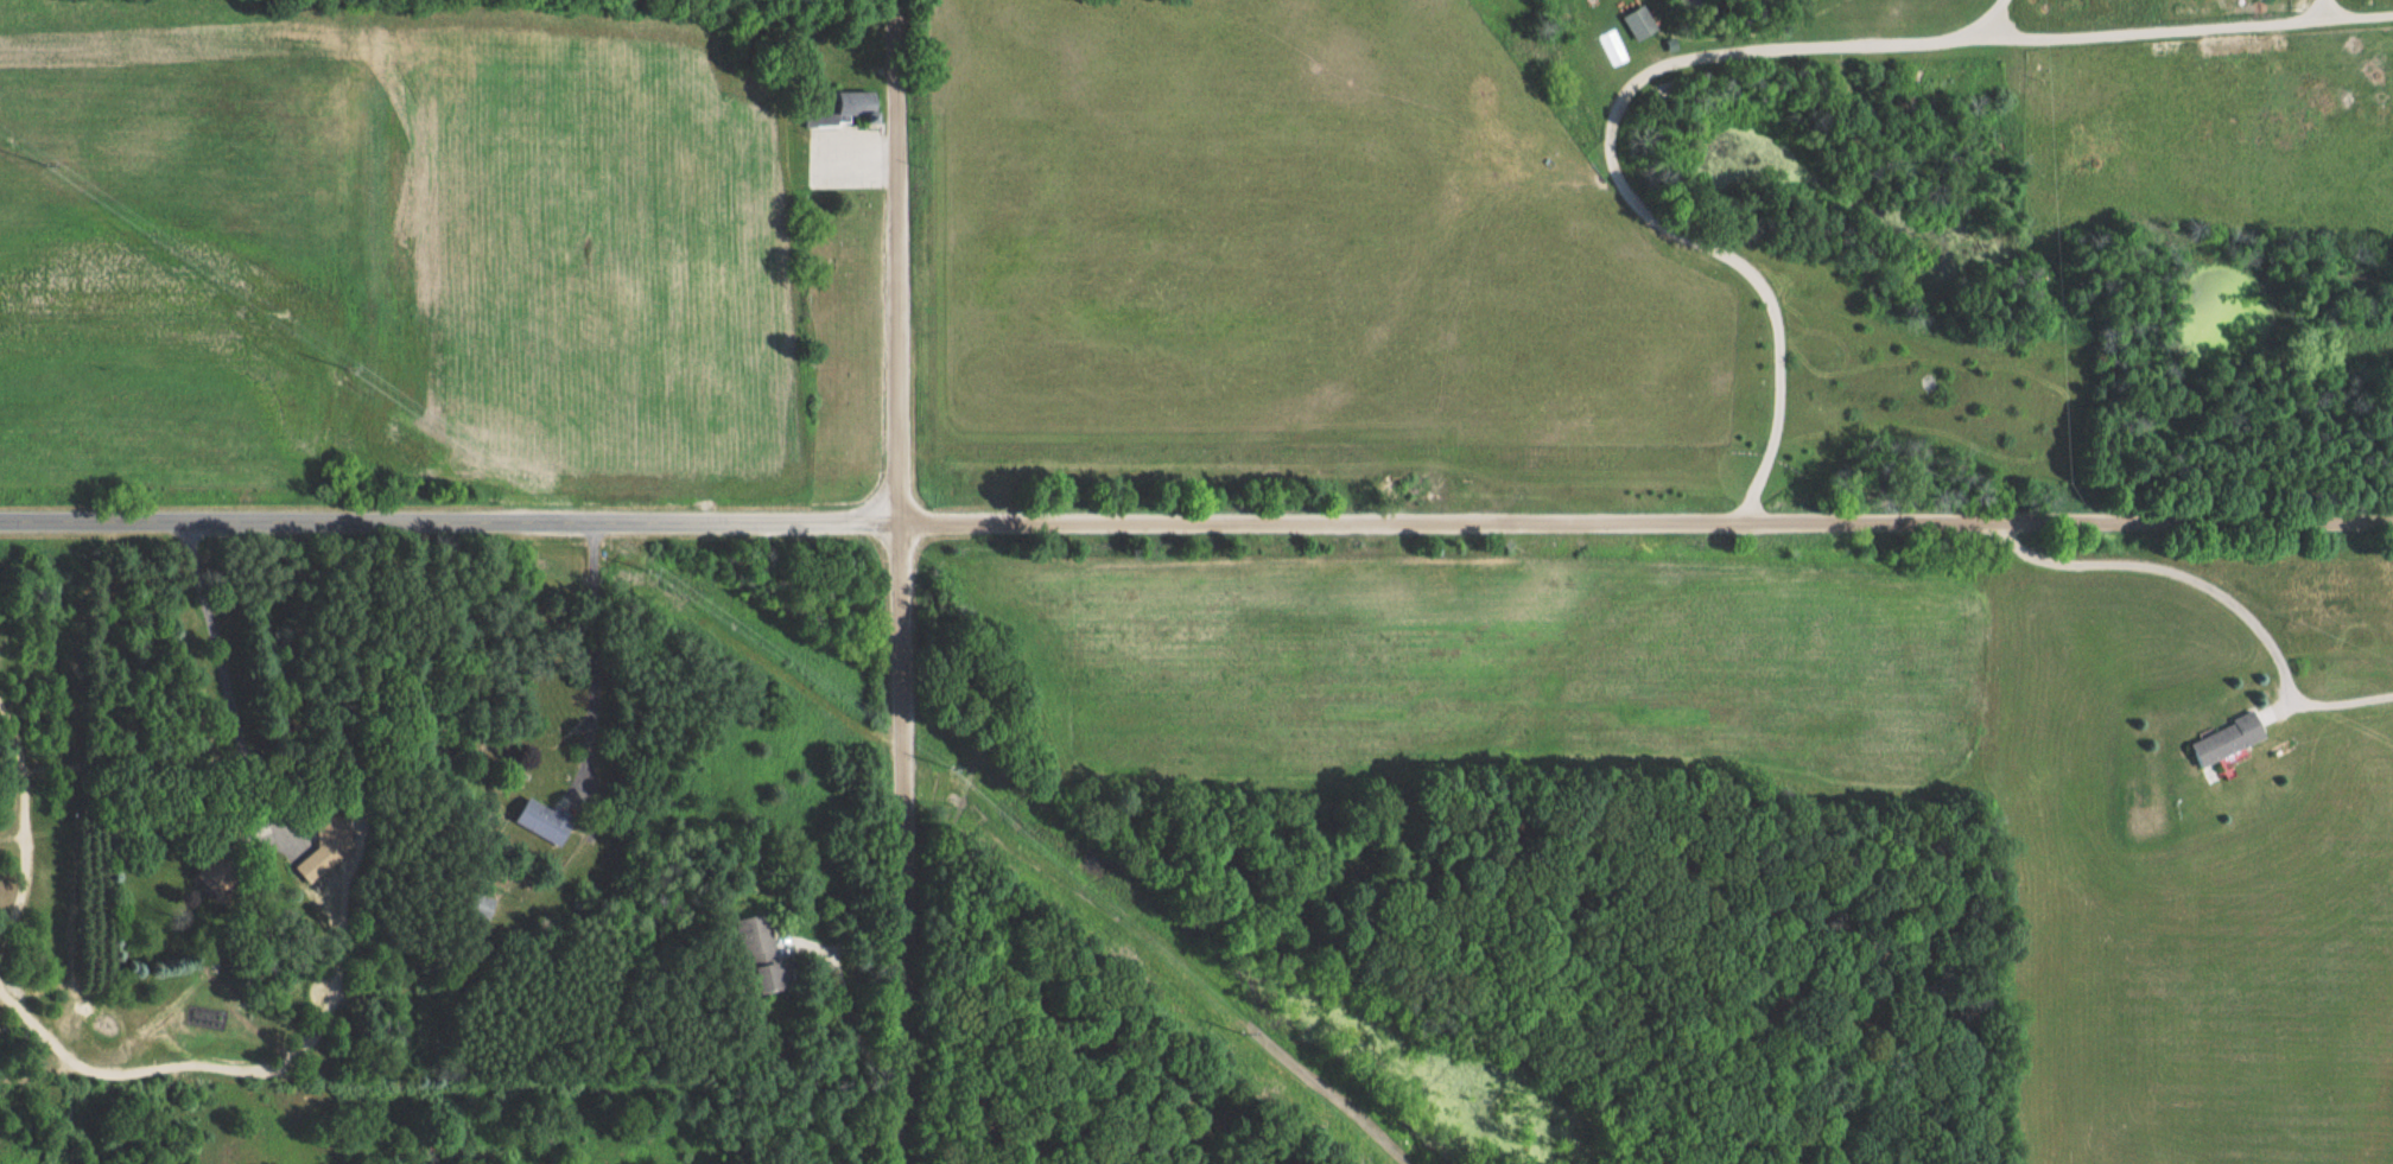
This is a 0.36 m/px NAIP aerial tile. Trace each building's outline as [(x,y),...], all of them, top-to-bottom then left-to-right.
[(1626,15),(1639,42),(1661,31),(1648,4),(1626,15)] [(883,93),(844,93),(844,115),(883,115),(883,93)] [(837,125),(837,116),(815,116),(815,125),(837,125)] [(2194,743),(2205,769),(2272,740),(2260,714),(2194,743)] [(580,821),(533,796),(519,822),(566,847),(580,821)] [(311,883),(339,865),(326,846),(298,864),(311,883)] [(741,917),(756,993),(803,984),(793,930),(784,932),(779,910),(741,917)]
